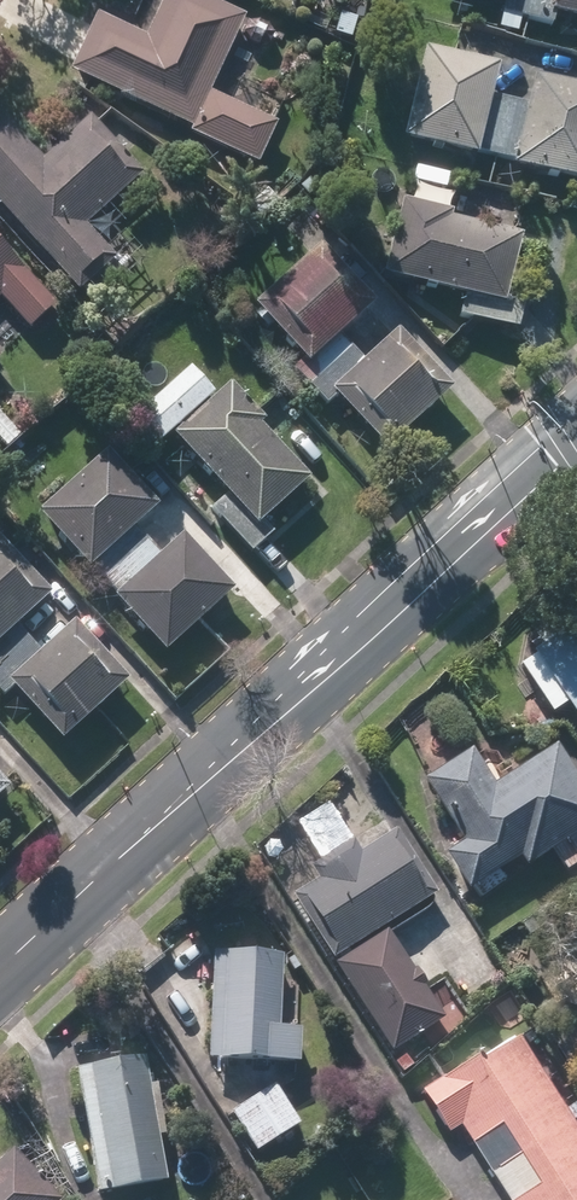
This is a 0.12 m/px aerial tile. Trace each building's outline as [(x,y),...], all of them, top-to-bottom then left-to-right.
[(65,75),(257,169),(277,128),(210,95),(247,20),(207,0),(161,0),(142,39),(94,15),(65,75)] [(501,4),(493,34),(518,40),(522,24),(549,30),(553,16),(576,22),(576,0),(485,0),(501,4)] [(495,72),(418,54),(396,145),(576,188),(576,92),(532,81),(525,107),(489,99),(495,72)] [(0,132),(0,213),(76,298),(113,265),(81,230),(142,175),(91,118),(37,167),(3,129),(0,132)] [(376,282),(456,299),(451,323),(511,336),(516,312),(503,309),(519,235),(392,207),(376,282)] [(324,410),(332,403),(379,456),(448,397),(392,332),(359,361),(339,338),(372,310),(317,247),(246,309),(299,370),(293,375),(324,410)] [(1,304),(27,332),(50,310),(0,256),(0,305),(1,304)] [(153,453),(168,440),(222,499),(208,513),(247,556),(268,537),(257,525),(302,484),(255,433),(264,425),(228,385),(219,393),(212,399),(186,369),(126,423),(153,453)] [(29,516),(81,573),(94,561),(120,589),(108,601),(159,656),(228,592),(176,537),(156,556),(129,528),(150,509),(98,452),(29,516)] [(13,629),(46,599),(0,548),(0,694),(6,689),(55,744),(122,684),(69,625),(36,655),(13,629)] [(511,667),(544,719),(559,709),(576,737),(576,626),(511,667)] [(515,861),(521,870),(546,854),(559,874),(576,863),(576,794),(548,748),(486,788),(465,755),(419,785),(457,846),(438,858),(467,904),(504,880),(499,871),(515,861)] [(305,869),(313,881),(284,901),(327,966),(382,930),(434,895),(390,830),(354,854),(322,805),(291,826),(315,862),(305,869)] [(382,930),(327,966),(386,1054),(441,1018),(382,930)] [(272,1029),(275,958),(206,955),(202,1067),(294,1070),(295,1030),(272,1029)] [(510,1199),(576,1199),(576,1136),(502,1021),(467,1044),(478,1061),(418,1100),(443,1138),(453,1132),(463,1148),(472,1142),(510,1199)] [(139,1061),(69,1073),(90,1198),(160,1186),(139,1061)] [(226,1114),(251,1153),(296,1124),(270,1085),(226,1114)] [(60,1198),(9,1147),(0,1156),(0,1199),(58,1199),(60,1198)]
